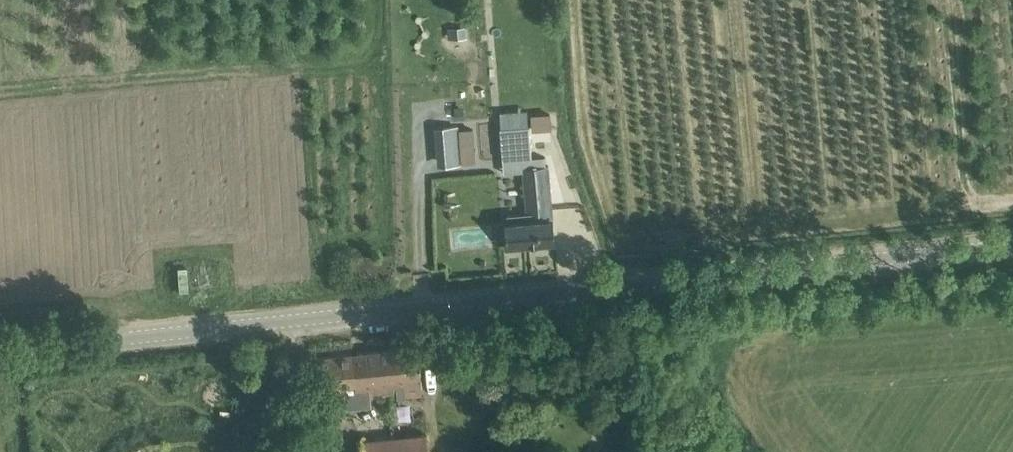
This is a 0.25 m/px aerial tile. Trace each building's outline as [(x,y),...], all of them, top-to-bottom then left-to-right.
[(464,27),(452,28),(453,38),(464,37),(464,27)] [(456,117),(465,117),(464,109),(456,109),(456,117)] [(532,116),(533,131),(552,129),(551,114),(532,116)] [(529,125),(501,126),(501,127),(504,173),(524,171),(524,167),(532,166),(529,125)] [(460,130),(460,141),(463,162),(475,161),(474,129),(460,130)] [(549,165),(532,166),(524,167),(524,171),(524,172),(528,212),(553,210),(549,165)] [(528,212),(507,214),(508,222),(506,222),(509,246),(555,242),(553,218),(553,210),(528,212)] [(556,248),(508,246),(507,266),(555,267),(556,248)] [(418,346),(358,352),(360,374),(375,372),(376,380),(370,381),(372,395),(392,393),(392,397),(423,394),(418,346)] [(360,374),(358,352),(315,356),(318,386),(319,386),(321,405),(345,403),(345,408),(370,406),(369,396),(372,395),(370,381),(376,380),(375,372),(360,374)] [(393,436),(395,451),(428,451),(426,432),(393,436)] [(360,439),(361,451),(395,451),(393,436),(360,439)]
